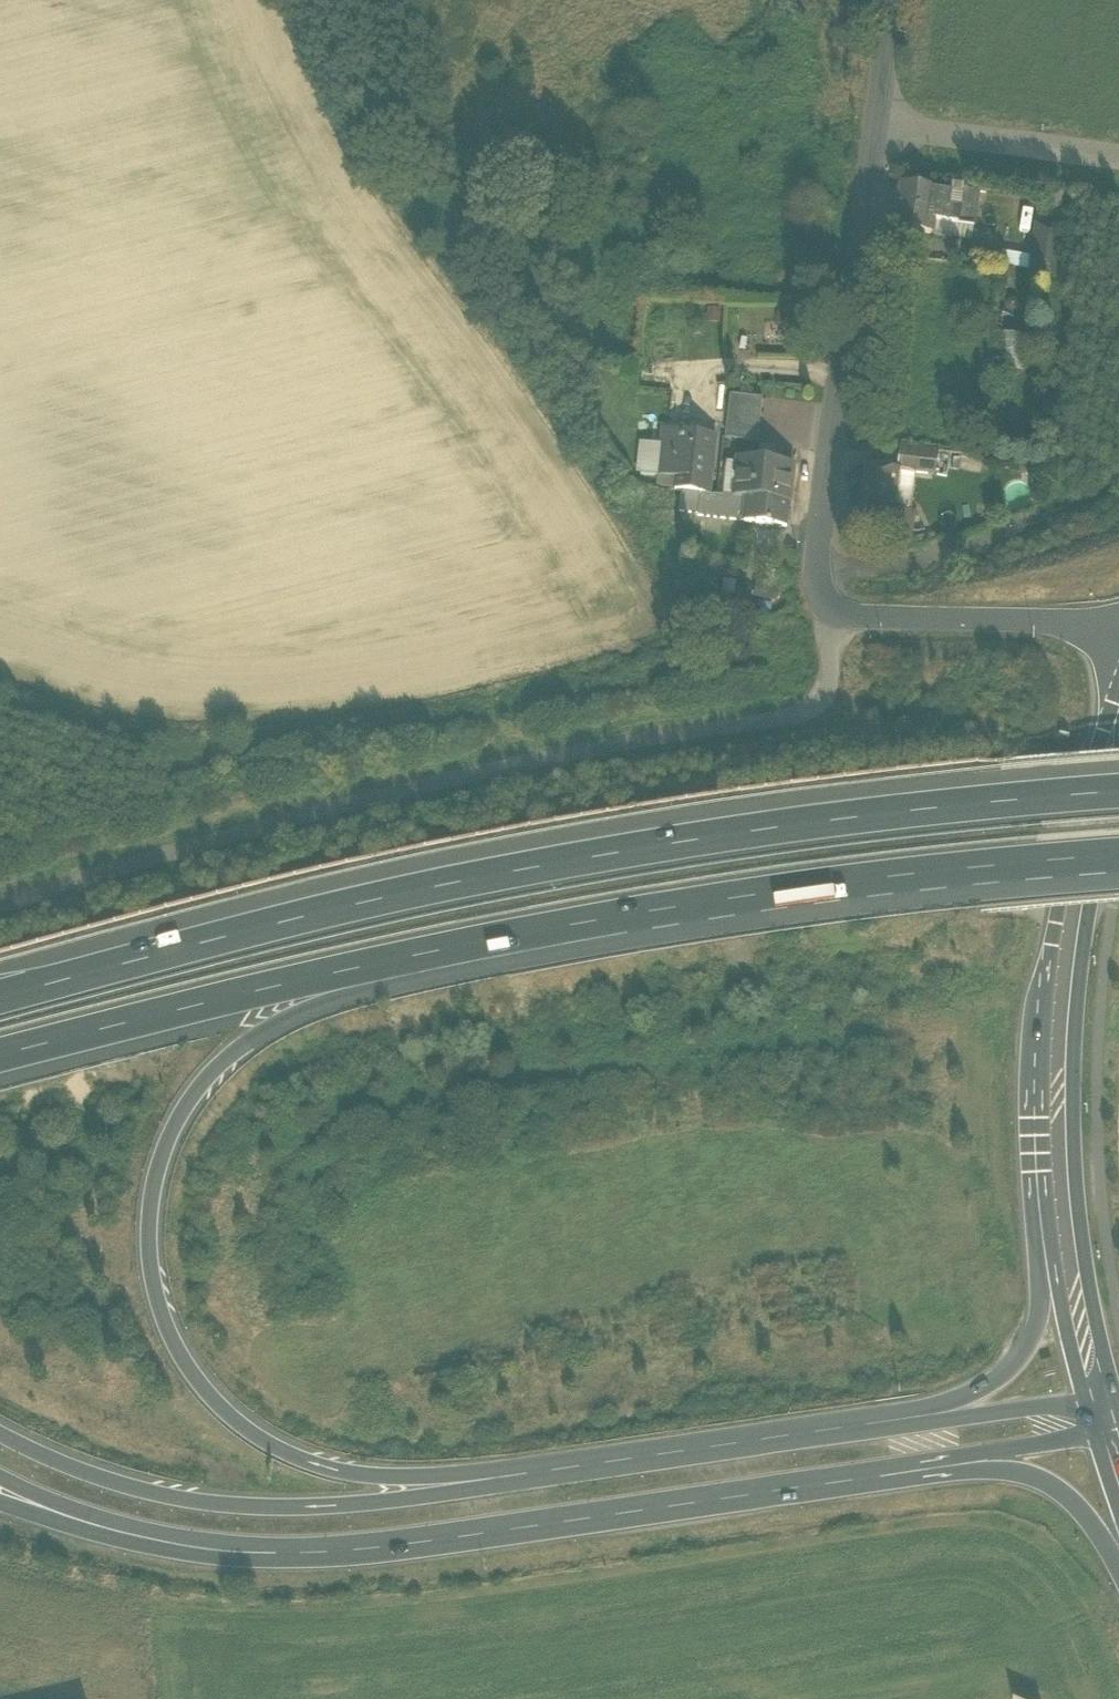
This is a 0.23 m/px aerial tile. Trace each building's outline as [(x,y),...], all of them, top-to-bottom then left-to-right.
[(895,229),(932,235),(934,221),(960,224),(961,195),(900,186),(895,229)] [(961,195),(960,224),(966,225),(974,226),(978,192),(961,189),(961,195)] [(964,240),(966,225),(960,224),(934,221),(932,235),(964,240)] [(1032,273),(1057,277),(1063,224),(1038,221),(1032,273)] [(727,439),(758,442),(763,398),(732,395),(727,439)] [(707,496),(708,496),(714,436),(663,430),(659,476),(677,478),(675,490),(707,495),(707,496)] [(899,472),(947,478),(951,454),(902,447),(899,472)] [(739,458),(735,497),(748,497),(789,502),(793,464),(775,462),(776,457),(758,455),(757,460),(739,458)] [(869,468),(864,507),(894,511),(899,472),(869,468)] [(676,513),(705,516),(707,497),(707,496),(707,495),(675,490),(664,489),(662,488),(676,513)] [(705,516),(716,517),(718,497),(707,497),(705,516)] [(716,517),(745,521),(748,497),(735,497),(718,497),(716,517)] [(789,502),(748,497),(745,521),(745,522),(786,527),(789,502)] [(900,511),(894,511),(864,507),(860,536),(906,542),(909,520),(899,519),(900,511)]
